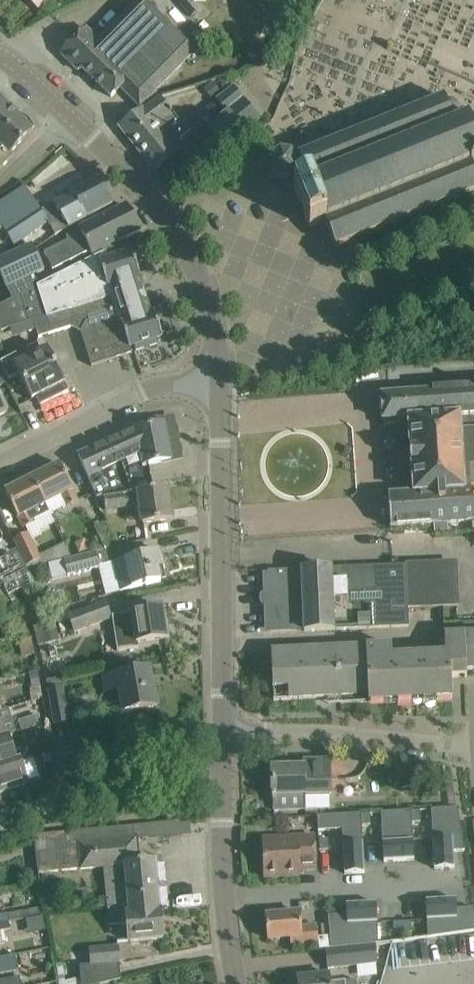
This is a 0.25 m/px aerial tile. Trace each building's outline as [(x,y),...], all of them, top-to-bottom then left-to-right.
[(85,29),(60,53),(79,71),(82,68),(111,97),(121,88),(139,107),(193,53),(139,0),(98,41),(85,29)] [(214,122),(209,126),(213,131),(225,147),(259,121),(246,105),(232,87),(222,94),(213,101),(224,115),(214,122)] [(135,115),(119,128),(136,149),(154,170),(177,152),(190,169),(210,153),(197,137),(182,118),(179,120),(176,116),(161,96),(144,109),(144,108),(135,115)] [(14,155),(11,152),(33,130),(32,129),(34,126),(26,119),(24,121),(0,98),(0,169),(14,155)] [(269,168),(276,177),(288,179),(297,172),(305,173),(309,182),(293,188),(309,228),(325,222),(336,248),(345,244),(347,249),(362,243),(360,238),(473,192),(473,122),(471,123),(469,118),(455,124),(454,121),(458,118),(460,114),(459,109),(456,105),(452,103),(447,104),(444,98),(360,132),(324,146),(322,142),(307,148),(309,152),(299,156),(301,161),(298,161),(291,152),(280,150),(271,157),(269,168)] [(0,204),(0,231),(3,229),(14,246),(48,223),(55,236),(113,205),(94,177),(81,185),(78,181),(67,189),(71,195),(41,211),(25,188),(0,204)] [(69,241),(45,253),(53,269),(90,250),(92,254),(101,250),(111,245),(141,230),(128,209),(126,206),(83,228),(80,229),(67,236),(69,241)] [(0,305),(0,326),(0,327),(2,331),(34,321),(39,337),(71,327),(80,331),(88,355),(92,366),(132,353),(130,347),(134,346),(136,351),(154,345),(158,343),(157,339),(162,337),(154,312),(151,314),(146,300),(147,300),(144,289),(143,289),(139,276),(140,275),(132,251),(131,251),(127,241),(113,249),(111,245),(101,250),(103,252),(20,295),(0,305)] [(0,260),(0,275),(6,288),(44,270),(34,248),(32,245),(0,260)] [(0,364),(0,365),(4,373),(9,381),(6,382),(7,383),(11,391),(11,393),(25,386),(31,400),(36,397),(40,406),(69,392),(64,383),(61,375),(58,369),(47,349),(41,353),(38,346),(37,345),(0,364)] [(380,402),(381,415),(382,415),(382,421),(384,421),(384,425),(397,424),(396,418),(408,417),(409,424),(411,450),(409,451),(410,464),(412,464),(414,493),(388,495),(390,528),(434,524),(435,535),(447,534),(446,524),(473,522),(473,530),(473,387),(452,388),(432,389),(432,391),(381,396),(381,402),(380,402)] [(135,430),(78,455),(86,473),(97,498),(104,496),(123,489),(130,487),(124,469),(142,465),(142,466),(171,460),(170,458),(164,426),(164,424),(135,430)] [(60,464),(32,478),(45,503),(45,504),(49,512),(50,515),(78,501),(72,490),(73,489),(60,464)] [(32,478),(5,491),(13,509),(18,517),(24,528),(26,528),(35,523),(33,520),(49,512),(45,504),(45,503),(32,478)] [(123,489),(104,496),(105,509),(140,504),(143,523),(151,522),(171,519),(167,488),(147,491),(138,492),(124,494),(123,489)] [(106,521),(94,528),(105,549),(118,546),(106,521)] [(28,532),(13,539),(26,565),(40,558),(28,532)] [(150,553),(113,562),(120,591),(141,586),(161,581),(158,570),(164,568),(159,550),(150,553)] [(96,552),(63,560),(66,570),(67,575),(100,567),(96,552)] [(0,562),(0,582),(16,615),(38,604),(14,555),(3,560),(0,562)] [(269,595),(265,595),(265,604),(270,604),(271,630),(304,629),(304,631),(315,631),(409,627),(408,609),(455,607),(453,563),(304,569),(288,570),(268,571),(269,595)] [(16,615),(0,582),(0,623),(16,615)] [(105,601),(68,615),(75,632),(111,618),(105,601)] [(118,630),(114,630),(118,650),(119,650),(138,647),(138,642),(165,638),(161,607),(141,610),(132,612),(132,613),(116,616),(118,630)] [(45,622),(33,625),(38,644),(61,639),(55,618),(45,621),(45,622)] [(271,651),(273,700),(322,698),(327,698),(331,698),(331,694),(340,693),(341,704),(452,699),(451,678),(467,677),(467,674),(466,670),(473,669),(473,633),(464,633),(444,634),(445,654),(392,657),(391,645),(318,649),(271,651)] [(31,638),(18,641),(22,658),(35,655),(31,638)] [(130,672),(103,677),(106,691),(119,689),(123,712),(156,706),(150,668),(130,672)] [(31,685),(29,685),(31,700),(42,697),(41,688),(38,671),(29,673),(29,682),(31,685)] [(61,677),(46,680),(47,691),(53,721),(53,724),(69,721),(63,688),(61,677)] [(5,736),(9,734),(16,732),(8,709),(1,711),(0,711),(0,738),(5,736)] [(38,715),(28,718),(31,728),(41,724),(38,715)] [(0,738),(0,765),(17,760),(17,759),(9,734),(5,736),(0,738)] [(0,765),(0,793),(29,784),(23,765),(21,758),(17,759),(17,760),(0,765)] [(304,766),(271,767),(272,799),(273,799),(273,810),(293,810),(306,809),(328,808),(328,793),(331,793),(330,780),(330,760),(304,761),(304,766)] [(456,808),(431,809),(434,869),(454,868),(454,851),(465,851),(460,822),(457,808),(456,808)] [(411,811),(381,812),(384,862),(414,860),(412,822),(411,811)] [(420,811),(411,811),(412,822),(421,822),(420,811)] [(361,813),(317,816),(318,831),(342,829),(345,874),(365,873),(362,825),(361,814),(361,813)] [(370,814),(361,814),(362,825),(371,825),(370,814)] [(70,832),(34,835),(38,872),(103,866),(106,897),(98,897),(100,907),(107,907),(116,906),(116,900),(133,899),(134,913),(160,911),(160,910),(159,910),(155,861),(139,863),(137,839),(180,835),(179,822),(133,826),(70,832)] [(282,838),(262,839),(263,878),(301,876),(300,870),(316,869),(315,837),(282,838)] [(328,839),(320,839),(320,850),(329,850),(328,839)] [(55,879),(43,880),(45,892),(56,891),(55,879)] [(116,906),(107,907),(109,925),(127,923),(129,942),(143,940),(163,938),(160,911),(134,913),(133,899),(116,900),(116,906)] [(426,900),(428,937),(473,931),(473,908),(456,909),(456,899),(426,900)] [(56,900),(46,902),(47,912),(57,911),(56,900)] [(347,914),(328,916),(331,948),(378,943),(376,903),(346,904),(347,914)] [(42,907),(7,913),(9,921),(42,915),(43,915),(42,907)] [(286,913),(266,915),(268,939),(290,937),(291,946),(311,944),(319,943),(317,925),(301,927),(299,912),(286,913)] [(8,921),(7,913),(0,915),(0,923),(8,921)] [(0,923),(0,944),(6,942),(4,931),(10,930),(12,929),(12,931),(43,925),(42,915),(9,921),(8,921),(0,923)] [(411,921),(402,922),(403,933),(411,932),(411,921)] [(402,922),(393,922),(394,933),(403,933),(402,922)] [(79,966),(81,979),(81,983),(101,983),(121,980),(119,962),(118,947),(90,949),(92,965),(79,966)] [(356,949),(326,952),(328,968),(358,965),(377,963),(375,947),(356,949)] [(0,958),(0,974),(18,970),(15,955),(0,958)] [(356,979),(344,980),(328,982),(328,974),(318,975),(298,977),(298,983),(356,983),(356,979)]
